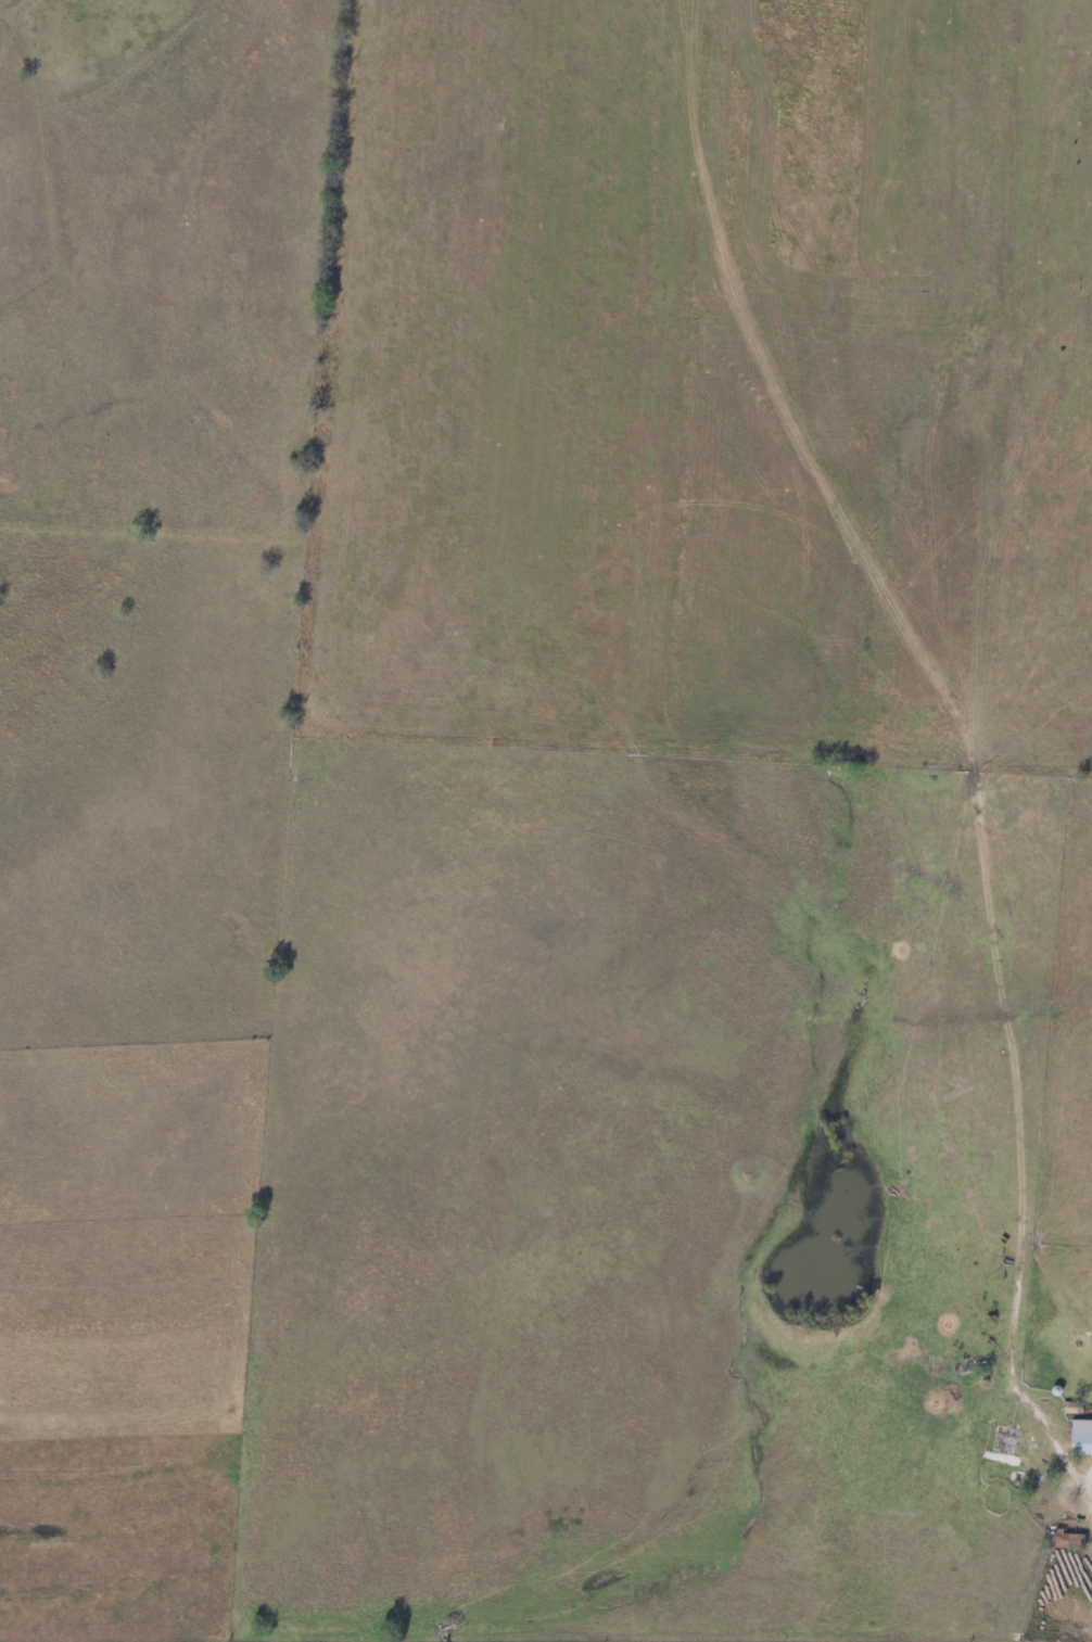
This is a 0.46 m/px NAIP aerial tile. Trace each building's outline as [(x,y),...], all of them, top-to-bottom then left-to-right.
[(1022,1430),(994,1427),(991,1453),(1019,1457),(1022,1430)] [(1091,1455),(1091,1434),(1069,1434),(1069,1455),(1091,1455)]
